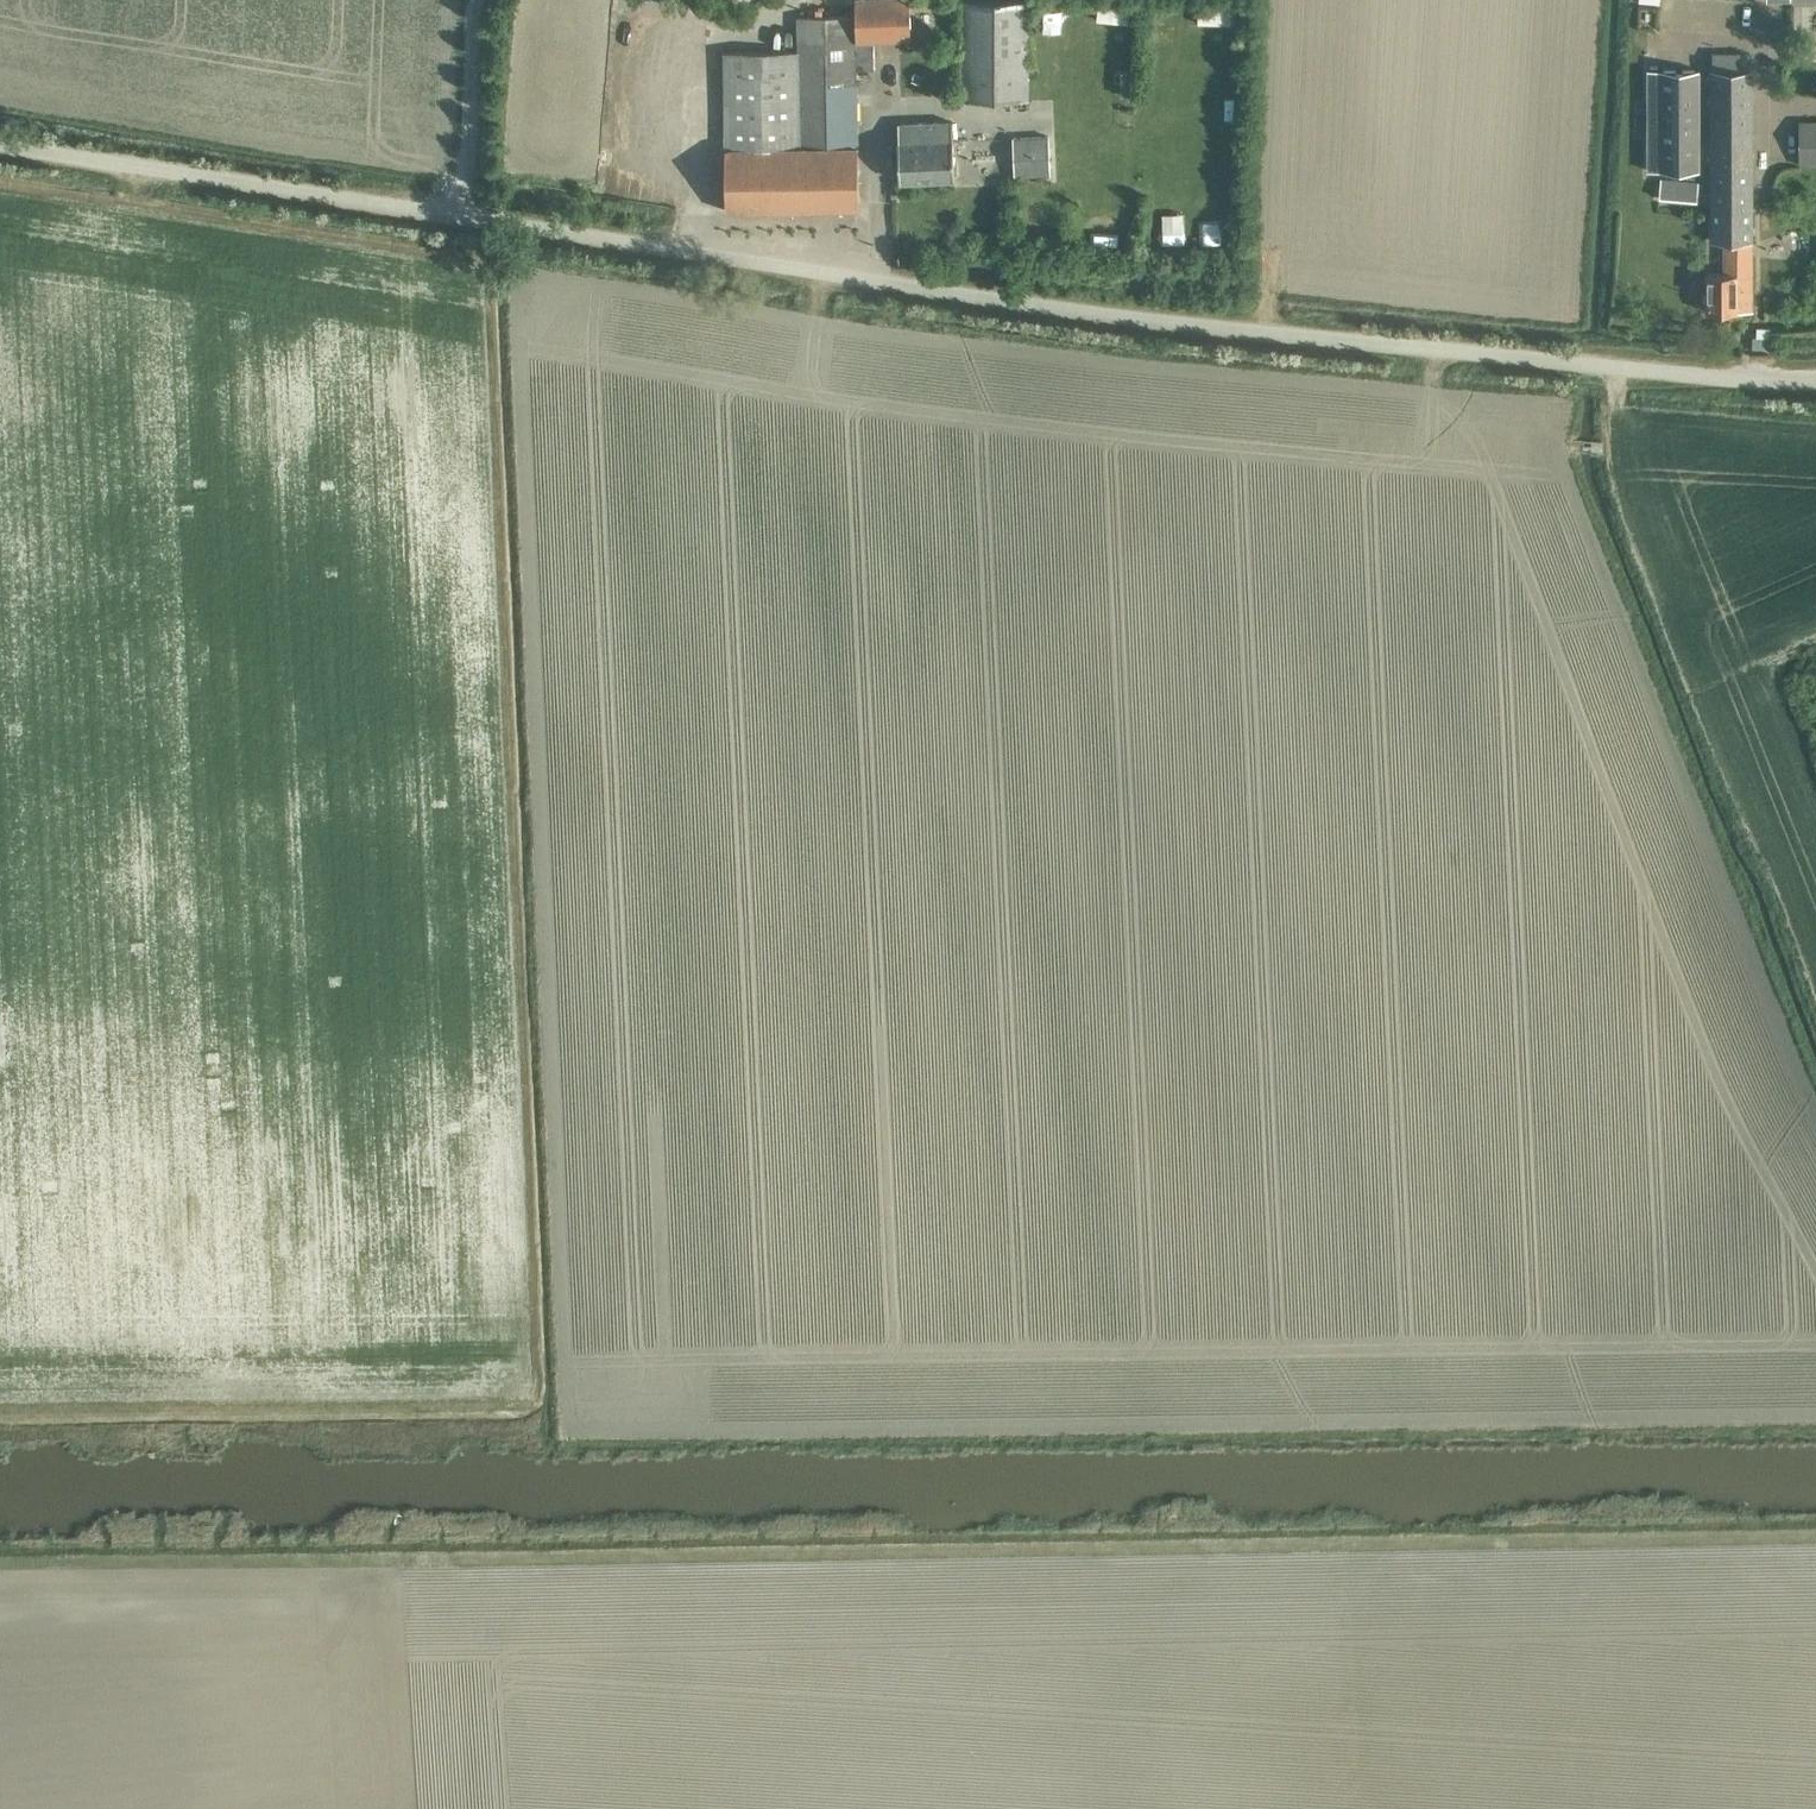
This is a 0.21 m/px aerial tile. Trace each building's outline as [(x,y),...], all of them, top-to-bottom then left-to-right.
[(854,69),(872,68),(872,40),(909,39),(908,0),(853,0),(853,15),(794,16),(795,50),(721,52),(725,210),(858,208),(854,69)] [(961,101),(1028,100),(1027,1),(960,1),(961,101)] [(1749,54),(1725,54),(1725,69),(1749,69),(1749,54)] [(1698,69),(1659,69),(1659,170),(1698,170),(1698,69)] [(1725,272),(1706,272),(1706,310),(1737,311),(1737,308),(1750,308),(1750,240),(1750,236),(1750,69),(1749,69),(1725,69),(1712,69),(1711,240),(1726,240),(1725,272)] [(1799,122),(1799,161),(1815,161),(1815,122),(1799,122)] [(899,182),(955,181),(954,124),(903,125),(904,141),(898,141),(899,182)] [(1012,138),(1014,176),(1049,174),(1048,136),(1012,138)] [(1660,178),(1659,197),(1697,200),(1698,181),(1660,178)]
